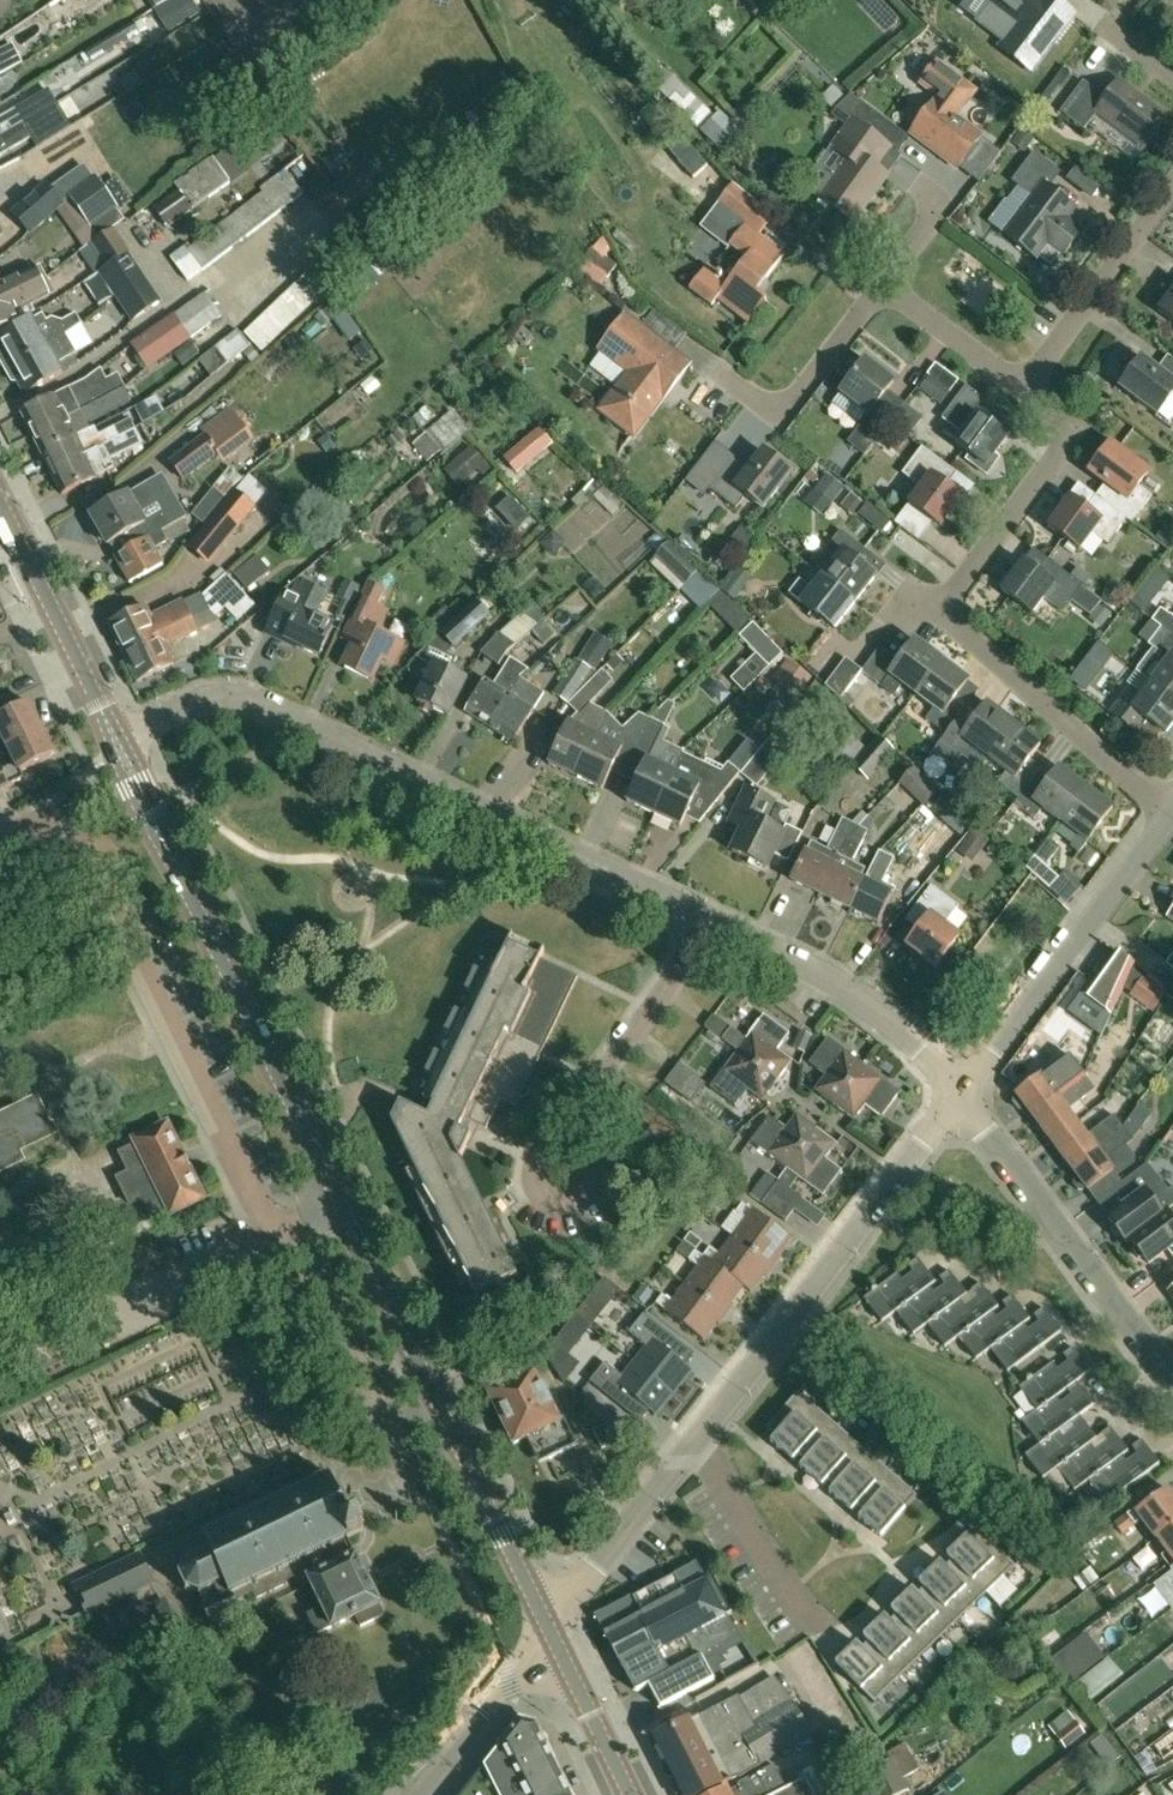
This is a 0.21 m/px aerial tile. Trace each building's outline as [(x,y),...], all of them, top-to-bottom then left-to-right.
[(170,33),(208,15),(200,0),(166,0),(157,5),(170,33)] [(977,22),(1005,43),(1001,47),(1032,71),(1075,15),(1056,0),(994,0),(990,5),(977,22)] [(107,39),(101,42),(78,55),(85,67),(107,54),(114,50),(147,30),(141,19),(107,39)] [(928,85),(940,95),(912,133),(959,169),(983,138),(957,118),(976,92),(937,63),(921,84),(927,87),(928,85)] [(114,72),(38,105),(50,133),(127,100),(114,72)] [(136,72),(121,81),(127,91),(142,82),(136,72)] [(1119,82),(1107,98),(1083,81),(1060,112),(1084,130),(1098,111),(1146,147),(1147,145),(1151,148),(1155,147),(1162,138),(1162,133),(1158,131),(1168,118),(1119,82)] [(851,95),(836,108),(889,148),(897,154),(898,154),(909,138),(851,95)] [(24,123),(15,108),(0,117),(0,137),(24,123)] [(832,115),(847,127),(832,148),(848,160),(820,198),(855,224),(889,178),(875,168),(889,148),(836,108),(835,109),(836,109),(832,115)] [(721,151),(731,141),(710,120),(700,131),(721,151)] [(32,138),(24,123),(0,137),(0,156),(32,138)] [(178,190),(153,208),(167,229),(193,211),(231,182),(213,156),(175,184),(178,190)] [(1060,173),(1037,156),(1017,181),(1036,195),(1006,234),(1037,258),(1039,256),(1052,265),(1060,254),(1063,256),(1083,230),(1068,218),(1076,208),(1049,187),(1060,173)] [(186,250),(200,270),(302,192),(284,169),(260,188),(263,192),(186,250)] [(1078,169),(1071,181),(1100,198),(1107,185),(1078,169)] [(74,194),(71,196),(91,226),(117,208),(96,178),(74,194)] [(48,187),(15,214),(30,233),(58,210),(63,205),(61,203),(71,196),(74,194),(64,179),(50,189),(48,187)] [(708,266),(690,289),(713,306),(721,296),(752,320),(767,301),(756,293),(783,258),(758,239),(775,216),(733,184),(728,191),(710,213),(709,215),(701,225),(729,247),(731,245),(748,258),(729,282),(708,266)] [(347,237),(332,249),(243,333),(261,353),(315,302),(319,307),(352,276),(350,273),(397,235),(393,229),(420,209),(402,187),(361,219),(365,223),(347,237)] [(107,266),(128,251),(113,229),(91,243),(107,266)] [(617,265),(593,248),(582,262),(606,280),(617,265)] [(128,251),(107,266),(99,272),(116,297),(144,275),(128,251)] [(0,282),(0,304),(47,282),(39,267),(2,285),(0,282)] [(144,275),(116,297),(132,320),(161,300),(144,275)] [(0,304),(0,330),(19,320),(35,312),(31,303),(52,293),(47,282),(0,304)] [(1160,310),(1172,320),(1172,292),(1160,310)] [(204,296),(174,315),(173,314),(131,344),(149,371),(191,340),(211,325),(222,317),(206,294),(204,296)] [(673,353),(689,332),(656,307),(640,328),(627,318),(602,351),(632,373),(603,411),(634,435),(688,365),(673,353)] [(67,335),(69,334),(62,321),(52,318),(47,321),(42,312),(0,336),(0,345),(2,350),(0,354),(0,359),(6,369),(67,335)] [(333,324),(309,344),(342,384),(379,354),(366,338),(353,348),(333,324)] [(211,377),(250,347),(238,330),(199,361),(211,377)] [(67,335),(6,369),(13,381),(21,381),(27,393),(62,373),(57,364),(77,353),(67,335)] [(1168,355),(1157,369),(1141,357),(1120,386),(1159,415),(1172,395),(1172,359),(1168,355)] [(107,364),(111,376),(129,370),(125,358),(107,364)] [(865,361),(841,392),(867,412),(869,414),(872,417),(886,427),(904,404),(887,391),(893,383),(865,361)] [(929,376),(918,390),(933,401),(944,387),(951,392),(958,382),(943,370),(935,364),(927,374),(929,376)] [(126,388),(120,374),(73,397),(69,389),(22,413),(33,435),(108,398),(108,397),(124,389),(126,388)] [(968,386),(948,414),(942,421),(961,435),(955,443),(970,454),(966,459),(987,474),(999,457),(994,454),(1007,436),(993,426),(1003,412),(968,386)] [(42,453),(91,428),(95,426),(77,435),(72,427),(113,407),(112,406),(128,398),(124,389),(108,397),(108,398),(33,435),(42,453)] [(449,414),(413,443),(430,464),(466,435),(449,414)] [(872,417),(850,445),(864,456),(886,427),(872,417)] [(95,426),(91,428),(42,453),(51,471),(136,429),(131,419),(99,435),(95,426)] [(894,428),(886,440),(898,450),(907,438),(894,428)] [(143,443),(136,429),(51,471),(62,494),(114,468),(110,459),(143,443)] [(539,429),(504,460),(517,475),(553,445),(539,429)] [(395,434),(387,441),(393,449),(402,442),(395,434)] [(182,479),(217,454),(204,436),(169,461),(182,479)] [(1105,502),(1127,518),(1132,522),(1152,494),(1138,484),(1148,471),(1111,444),(1090,472),(1114,490),(1105,502)] [(467,480),(478,471),(483,476),(491,469),(471,446),(452,463),(467,480)] [(947,486),(957,473),(921,446),(901,473),(920,487),(909,502),(940,525),(961,496),(947,486)] [(709,450),(691,474),(710,489),(737,509),(747,496),(765,509),(793,473),(765,451),(751,470),(747,474),(733,463),(737,458),(734,457),(728,465),(709,450)] [(807,503),(827,516),(846,485),(827,473),(807,503)] [(204,526),(187,548),(209,566),(226,544),(257,508),(255,506),(267,491),(249,476),(237,491),(235,489),(204,526)] [(94,520),(92,524),(101,540),(106,540),(109,544),(111,543),(123,536),(142,525),(149,538),(163,530),(175,523),(183,519),(189,516),(173,488),(159,496),(153,487),(141,493),(139,489),(129,495),(128,494),(92,515),(94,520)] [(213,488),(192,515),(203,524),(224,497),(213,488)] [(1086,510),(1070,498),(1050,526),(1080,548),(1092,533),(1107,544),(1127,518),(1105,502),(1097,496),(1086,510)] [(510,497),(496,510),(515,531),(529,518),(510,497)] [(870,502),(860,517),(889,535),(898,519),(870,502)] [(747,528),(734,544),(745,553),(758,537),(747,528)] [(836,558),(822,576),(856,601),(876,575),(858,561),(868,549),(841,528),(825,549),(836,558)] [(130,550),(116,558),(130,583),(163,564),(155,549),(169,541),(163,530),(149,538),(130,550)] [(653,559),(682,587),(697,571),(668,543),(653,559)] [(257,557),(235,575),(247,589),(269,572),(257,557)] [(1023,562),(1002,590),(1033,613),(1044,598),(1063,612),(1071,601),(1082,587),(1083,585),(1070,576),(1048,559),(1038,573),(1023,562)] [(1077,567),(1070,576),(1083,585),(1084,586),(1091,578),(1077,567)] [(1157,567),(1129,602),(1143,613),(1171,578),(1157,567)] [(216,617),(242,593),(244,591),(227,574),(199,600),(216,617)] [(705,606),(719,592),(703,576),(689,591),(705,606)] [(835,628),(856,601),(822,576),(811,590),(800,581),(790,593),(835,628)] [(730,580),(721,591),(734,601),(743,590),(730,580)] [(305,582),(298,596),(286,590),(268,627),(287,636),(285,638),(303,647),(303,648),(316,655),(316,653),(320,655),(334,627),(315,618),(327,592),(305,582)] [(340,640),(354,647),(344,667),(372,680),(382,658),(393,664),(403,645),(392,639),(379,633),(389,612),(379,607),(386,591),(368,583),(357,606),(340,640)] [(719,593),(707,605),(737,635),(751,621),(719,593)] [(124,653),(192,620),(183,602),(150,618),(145,607),(110,625),(124,653)] [(490,617),(487,614),(476,602),(417,657),(435,666),(418,701),(449,716),(466,680),(452,673),(458,659),(449,655),(490,617)] [(1171,615),(1163,626),(1171,633),(1172,634),(1172,617),(1171,615)] [(1154,649),(1137,670),(1152,681),(1172,697),(1172,634),(1171,633),(1163,626),(1153,618),(1139,637),(1154,649)] [(197,631),(192,620),(124,653),(138,681),(174,663),(165,647),(197,631)] [(527,649),(539,639),(544,645),(555,635),(545,624),(543,622),(532,632),(533,632),(521,643),(527,649)] [(784,653),(754,623),(740,637),(770,667),(784,653)] [(903,684),(916,694),(942,660),(915,640),(900,660),(881,646),(863,670),(863,671),(896,695),(903,684)] [(596,671),(606,656),(588,645),(578,660),(596,671)] [(842,700),(863,671),(863,670),(846,657),(825,685),(842,700)] [(551,694),(568,704),(573,699),(592,669),(575,658),(551,694)] [(796,696),(813,678),(792,658),(775,677),(796,696)] [(969,680),(942,660),(916,694),(935,708),(927,718),(947,734),(961,715),(966,709),(954,701),(969,680)] [(536,676),(544,669),(538,662),(530,670),(536,676)] [(490,727),(510,695),(521,678),(503,667),(493,684),(487,680),(466,712),(490,727)] [(745,693),(755,682),(742,669),(732,679),(745,693)] [(1151,683),(1138,700),(1127,691),(1111,713),(1137,732),(1147,718),(1166,733),(1172,724),(1172,697),(1152,681),(1137,670),(1136,671),(1151,683)] [(1076,672),(1070,681),(1082,691),(1089,682),(1077,672),(1076,672)] [(521,678),(510,695),(490,727),(514,742),(545,694),(521,678)] [(763,678),(756,686),(764,692),(770,684),(763,678)] [(592,680),(569,704),(580,715),(604,692),(592,680)] [(42,729),(29,702),(0,717),(0,730),(8,746),(42,729)] [(651,718),(665,725),(675,705),(668,702),(651,718)] [(961,715),(947,734),(942,740),(962,755),(970,744),(989,759),(1015,724),(988,704),(973,724),(961,715)] [(596,734),(576,776),(603,789),(625,743),(637,749),(651,718),(639,713),(622,729),(606,712),(596,734)] [(651,718),(637,749),(652,756),(666,725),(651,718)] [(576,776),(596,734),(570,721),(550,763),(576,776)] [(1041,744),(1015,724),(989,759),(1006,772),(998,782),(1019,798),(1034,779),(1038,773),(1026,764),(1041,744)] [(8,746),(17,763),(2,771),(0,767),(0,791),(9,786),(8,785),(24,777),(21,772),(55,755),(42,729),(8,746)] [(869,781),(896,751),(878,735),(851,765),(869,781)] [(741,773),(760,750),(748,740),(730,762),(741,773)] [(760,750),(741,773),(759,787),(787,753),(770,740),(767,743),(766,743),(760,750)] [(648,758),(636,784),(628,801),(655,814),(676,771),(648,758)] [(721,798),(741,773),(730,762),(708,788),(721,798)] [(899,783),(925,807),(940,790),(915,766),(899,783)] [(1045,788),(1034,779),(1019,798),(1015,804),(1035,819),(1044,808),(1062,821),(1087,787),(1060,767),(1045,788)] [(702,784),(676,771),(655,814),(682,827),(702,784)] [(1114,808),(1087,787),(1062,821),(1079,835),(1071,846),(1081,853),(1114,808)] [(775,802),(748,789),(732,823),(745,829),(734,851),(768,868),(775,854),(790,861),(804,833),(787,825),(783,834),(764,824),(775,802)] [(973,823),(952,805),(940,818),(961,836),(973,823)] [(793,880),(821,894),(848,840),(861,826),(845,818),(830,850),(812,841),(793,880)] [(861,826),(848,840),(821,894),(853,909),(867,881),(860,878),(865,866),(854,861),(869,830),(867,829),(861,826)] [(973,863),(990,840),(975,829),(958,852),(973,863)] [(902,860),(920,876),(940,853),(922,838),(902,860)] [(1048,840),(1036,856),(1028,868),(1051,888),(1060,878),(1047,866),(1059,849),(1048,840)] [(867,881),(853,909),(880,923),(896,889),(882,882),(894,858),(881,852),(867,881)] [(959,906),(933,885),(906,920),(919,929),(907,944),(936,966),(959,936),(944,925),(959,906)] [(400,1102),(391,1119),(398,1132),(415,1168),(407,1172),(427,1215),(448,1257),(462,1287),(470,1283),(476,1294),(477,1295),(518,1275),(498,1233),(486,1210),(482,1200),(477,1190),(462,1159),(467,1149),(478,1125),(487,1129),(501,1099),(515,1106),(518,1100),(520,1096),(523,1096),(525,1095),(527,1093),(528,1091),(529,1089),(530,1086),(530,1084),(529,1081),(528,1080),(531,1074),(535,1066),(539,1057),(540,1056),(543,1049),(559,1017),(578,977),(563,970),(542,959),(546,951),(513,935),(505,951),(502,958),(493,954),(485,972),(476,968),(472,975),(466,989),(475,993),(465,1014),(456,1009),(453,1015),(446,1031),(455,1035),(445,1055),(436,1051),(434,1055),(426,1072),(435,1076),(425,1096),(424,1099),(424,1100),(418,1111),(410,1107),(400,1102)] [(1110,1014),(1133,965),(1115,952),(1083,994),(1110,1014)] [(1131,993),(1143,978),(1133,970),(1124,988),(1131,993)] [(746,1039),(730,1028),(721,1040),(737,1051),(777,1081),(792,1061),(778,1050),(790,1034),(764,1015),(746,1039)] [(800,1031),(793,1048),(804,1053),(811,1036),(800,1031)] [(821,1095),(834,1105),(864,1064),(829,1037),(809,1063),(825,1074),(813,1089),(821,1095)] [(710,1087),(735,1106),(748,1089),(762,1100),(777,1081),(737,1051),(710,1087)] [(1019,1111),(1022,1111),(1025,1109),(1032,1118),(1053,1103),(1085,1078),(1069,1056),(1042,1077),(1041,1076),(1015,1096),(1018,1099),(1014,1101),(1014,1104),(1019,1111)] [(900,1090),(864,1064),(834,1105),(853,1119),(865,1104),(881,1116),(900,1090)] [(665,1083),(690,1103),(704,1084),(679,1065),(665,1083)] [(1095,1091),(1085,1078),(1053,1103),(1032,1118),(1049,1141),(1060,1133),(1063,1137),(1079,1125),(1068,1111),(1095,1091)] [(55,1132),(37,1096),(0,1114),(0,1172),(22,1161),(18,1151),(55,1132)] [(750,1141),(786,1168),(817,1128),(796,1112),(785,1127),(769,1115),(750,1141)] [(1070,1169),(1122,1129),(1113,1116),(1087,1136),(1079,1125),(1063,1137),(1060,1133),(1049,1141),(1052,1145),(1070,1169)] [(190,1168),(191,1167),(184,1153),(183,1154),(183,1153),(168,1123),(134,1139),(137,1145),(120,1153),(130,1173),(118,1178),(131,1204),(142,1199),(152,1218),(168,1210),(171,1215),(205,1198),(190,1168)] [(829,1137),(817,1128),(786,1168),(823,1195),(841,1170),(825,1157),(836,1142),(829,1137)] [(1113,1172),(1116,1175),(1134,1162),(1134,1158),(1126,1146),(1132,1141),(1122,1129),(1070,1169),(1077,1178),(1073,1180),(1072,1184),(1077,1191),(1082,1191),(1085,1189),(1087,1192),(1113,1172)] [(721,1175),(730,1162),(721,1156),(712,1169),(721,1175)] [(1172,1208),(1172,1188),(1171,1187),(1167,1191),(1147,1165),(1115,1189),(1126,1205),(1108,1219),(1113,1225),(1110,1230),(1115,1237),(1121,1237),(1126,1244),(1130,1241),(1130,1240),(1172,1208)] [(803,1198),(779,1180),(770,1191),(794,1209),(803,1198)] [(749,1195),(761,1204),(762,1203),(770,1192),(758,1184),(749,1195)] [(726,1188),(715,1203),(727,1212),(738,1196),(726,1188)] [(794,1209),(770,1191),(770,1192),(762,1203),(785,1221),(794,1209)] [(732,1237),(771,1265),(791,1237),(755,1211),(754,1212),(742,1203),(735,1213),(745,1220),(732,1237)] [(1167,1251),(1172,1259),(1172,1208),(1130,1240),(1130,1241),(1134,1246),(1132,1251),(1138,1258),(1143,1258),(1148,1265),(1167,1251)] [(684,1241),(695,1250),(702,1242),(690,1233),(684,1241)] [(771,1265),(732,1237),(719,1255),(710,1248),(703,1257),(743,1288),(750,1293),(771,1265)] [(723,1314),(743,1288),(703,1257),(682,1242),(676,1250),(699,1266),(685,1286),(723,1314)] [(934,1281),(922,1264),(901,1280),(897,1273),(863,1298),(881,1322),(896,1312),(928,1286),(934,1281)] [(965,1294),(952,1276),(933,1292),(928,1286),(896,1312),(913,1335),(927,1324),(960,1298),(965,1294)] [(591,1293),(574,1315),(590,1328),(608,1306),(620,1291),(603,1278),(591,1293)] [(723,1314),(685,1286),(673,1302),(664,1295),(657,1305),(667,1312),(666,1313),(704,1341),(723,1314)] [(997,1306),(984,1289),(965,1304),(960,1298),(927,1324),(944,1347),(959,1337),(992,1310),(997,1306)] [(1029,1319),(1016,1302),(996,1316),(992,1310),(959,1337),(976,1360),(990,1349),(1023,1323),(1029,1319)] [(668,1352),(677,1340),(644,1314),(629,1333),(648,1348),(636,1363),(673,1392),(691,1370),(668,1352)] [(1061,1332),(1047,1314),(1027,1329),(1023,1323),(990,1349),(1007,1372),(1061,1332)] [(574,1315),(544,1354),(556,1373),(564,1385),(579,1364),(569,1356),(590,1328),(574,1315)] [(1090,1371),(1077,1353),(1057,1369),(1052,1362),(1019,1387),(1036,1410),(1056,1396),(1075,1382),(1090,1371)] [(673,1392),(636,1363),(624,1377),(606,1363),(591,1382),(624,1408),(633,1397),(655,1415),(673,1392)] [(540,1464),(550,1459),(574,1447),(537,1369),(489,1392),(514,1444),(527,1438),(535,1453),(540,1464)] [(1092,1405),(1079,1388),(1060,1402),(1056,1396),(1036,1410),(1021,1421),(1039,1444),(1058,1430),(1078,1416),(1092,1405)] [(798,1392),(766,1429),(775,1436),(770,1442),(792,1461),(797,1456),(796,1455),(828,1419),(798,1392)] [(827,1481),(826,1480),(857,1444),(828,1419),(796,1455),(797,1456),(804,1462),(800,1467),(822,1487),(827,1481)] [(1090,1442),(1095,1438),(1083,1422),(1063,1436),(1058,1430),(1039,1444),(1024,1455),(1042,1478),(1056,1468),(1090,1442)] [(616,1444),(609,1425),(595,1431),(603,1449),(616,1444)] [(1126,1450),(1113,1433),(1094,1448),(1090,1442),(1056,1468),(1073,1491),(1087,1480),(1121,1454),(1126,1450)] [(851,1512),(856,1507),(855,1506),(887,1470),(857,1444),(826,1480),(827,1481),(834,1487),(829,1493),(851,1512)] [(1159,1463),(1146,1445),(1125,1460),(1121,1454),(1087,1480),(1105,1504),(1159,1463)] [(625,1464),(621,1457),(614,1460),(618,1467),(625,1464)] [(887,1470),(855,1506),(856,1507),(863,1513),(858,1518),(880,1538),(917,1496),(887,1470)] [(203,1537),(194,1542),(200,1555),(187,1561),(183,1558),(182,1560),(184,1562),(180,1574),(178,1574),(178,1577),(181,1576),(186,1586),(184,1589),(186,1591),(188,1589),(199,1593),(200,1596),(201,1596),(205,1605),(202,1606),(211,1625),(240,1611),(235,1600),(253,1592),(256,1599),(288,1584),(286,1580),(297,1575),(303,1587),(311,1583),(322,1608),(307,1615),(317,1636),(356,1617),(361,1627),(379,1618),(374,1608),(381,1605),(356,1554),(355,1554),(348,1538),(364,1530),(356,1514),(349,1517),(348,1516),(350,1515),(340,1494),(338,1495),(331,1479),(333,1478),(332,1475),(329,1477),(328,1474),(326,1475),(327,1477),(305,1488),(304,1486),(301,1487),(302,1490),(280,1500),(279,1498),(276,1499),(277,1502),(255,1512),(254,1510),(251,1511),(253,1514),(230,1524),(229,1522),(227,1523),(228,1525),(205,1536),(204,1533),(202,1535),(203,1537)] [(1156,1537),(1172,1525),(1172,1497),(1167,1488),(1136,1511),(1135,1509),(1114,1524),(1121,1534),(1141,1519),(1155,1538),(1156,1537)] [(1156,1537),(1167,1551),(1161,1555),(1170,1568),(1172,1566),(1172,1525),(1156,1537)] [(952,1561),(953,1560),(986,1594),(1015,1566),(981,1532),(973,1540),(968,1535),(946,1555),(952,1561)] [(141,1556),(106,1573),(78,1587),(90,1610),(152,1580),(141,1556)] [(958,1621),(986,1594),(953,1560),(952,1561),(945,1567),(940,1562),(919,1582),(924,1588),(925,1587),(958,1621)] [(600,1612),(594,1616),(596,1618),(604,1634),(605,1637),(606,1636),(620,1664),(622,1667),(636,1692),(648,1686),(660,1708),(714,1680),(712,1677),(704,1662),(713,1658),(718,1668),(727,1663),(722,1655),(745,1643),(727,1615),(731,1613),(713,1578),(707,1581),(696,1563),(692,1565),(664,1580),(664,1579),(661,1581),(630,1598),(630,1597),(627,1599),(601,1613),(600,1612)] [(896,1615),(897,1614),(930,1648),(958,1621),(925,1587),(924,1588),(917,1594),(912,1589),(891,1609),(896,1615)] [(868,1642),(869,1641),(902,1675),(930,1648),(897,1614),(896,1615),(889,1621),(884,1616),(863,1636),(868,1642)] [(874,1703),(902,1675),(869,1641),(868,1642),(862,1648),(856,1643),(835,1664),(874,1703)] [(1091,1669),(1071,1645),(1052,1660),(1071,1685),(1091,1669)] [(1084,1705),(1124,1676),(1110,1656),(1069,1686),(1084,1705)] [(656,1737),(686,1794),(701,1794),(737,1777),(738,1779),(761,1765),(760,1764),(777,1754),(803,1737),(811,1733),(785,1688),(774,1677),(740,1697),(739,1694),(673,1728),(656,1737)] [(1132,1685),(1101,1701),(1109,1716),(1140,1700),(1132,1685)] [(537,1725),(521,1723),(463,1794),(571,1794),(537,1725)] [(872,1794),(896,1794),(909,1788),(903,1777),(918,1768),(904,1743),(886,1753),(889,1758),(861,1774),(872,1794)] [(757,1773),(738,1783),(739,1785),(728,1791),(726,1787),(711,1794),(837,1794),(838,1794),(821,1763),(804,1772),(807,1778),(785,1789),(773,1765),(757,1773)]
